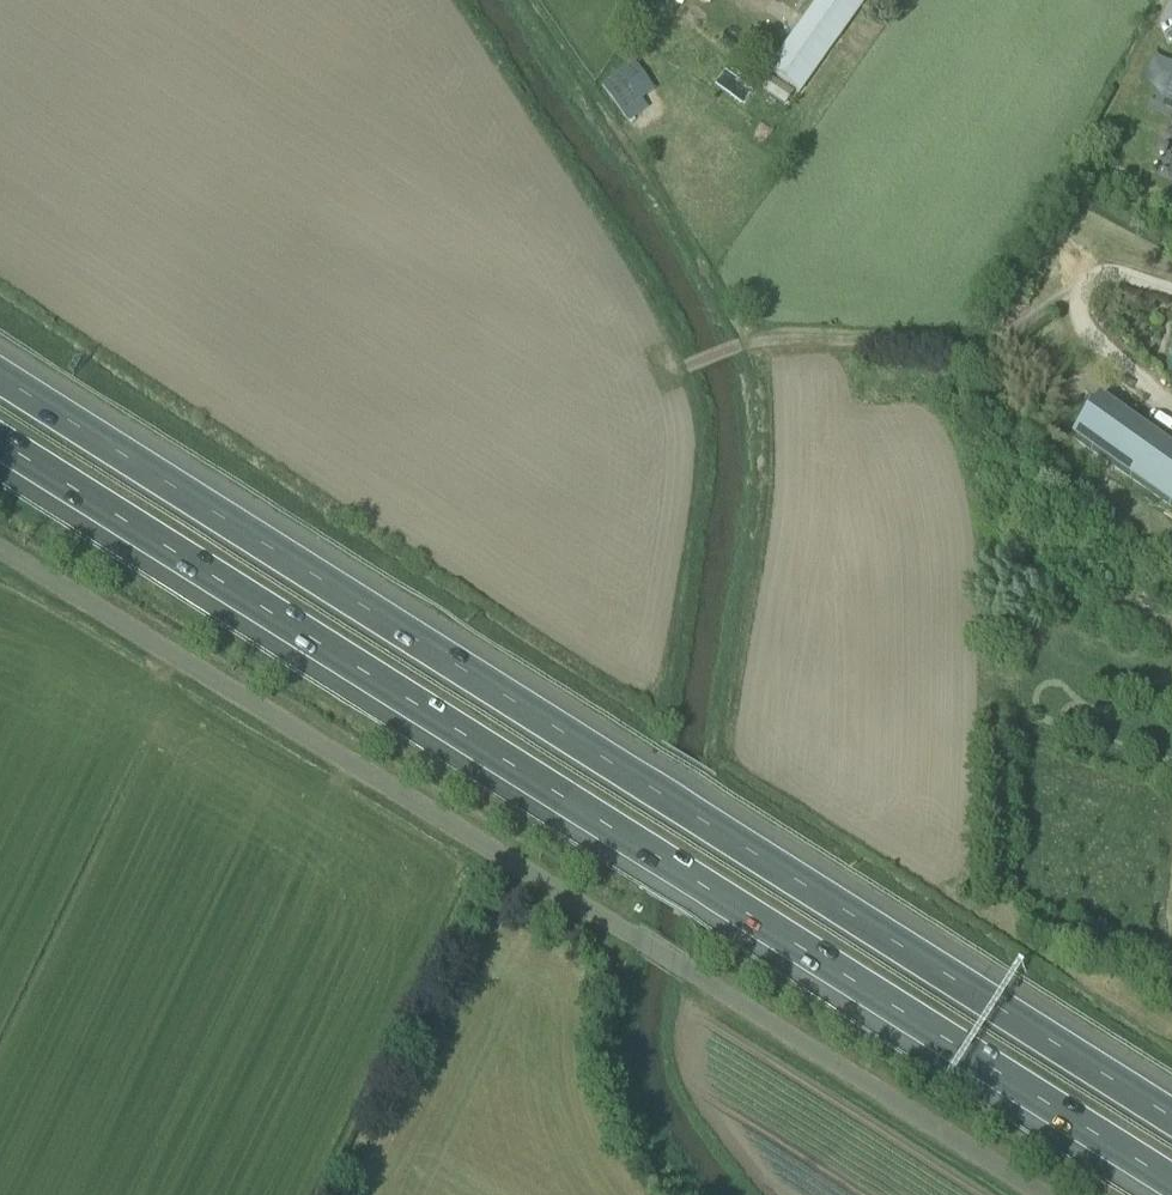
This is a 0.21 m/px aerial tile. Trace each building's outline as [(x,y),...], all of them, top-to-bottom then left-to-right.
[(865,0),(816,0),(767,70),(800,93),(865,0)] [(629,123),(648,109),(621,72),(602,86),(629,123)] [(1071,437),(1171,509),(1171,450),(1099,398),(1071,437)]
